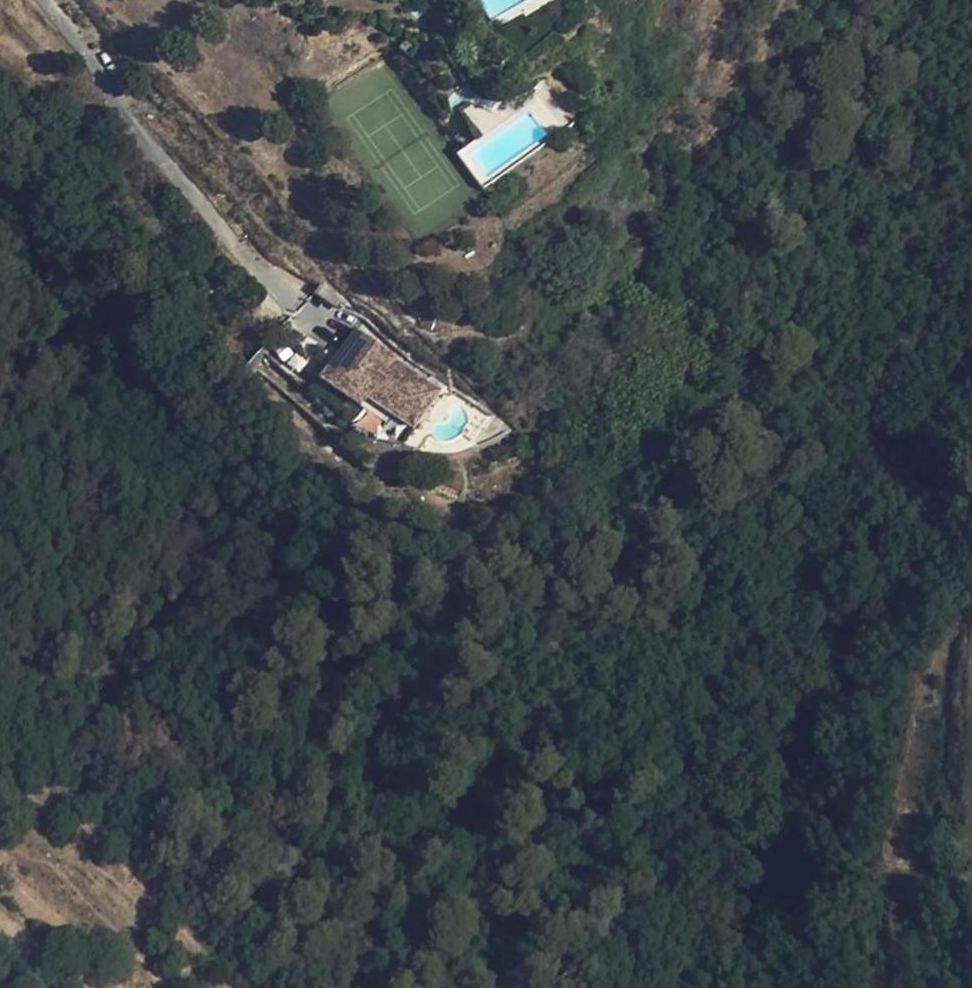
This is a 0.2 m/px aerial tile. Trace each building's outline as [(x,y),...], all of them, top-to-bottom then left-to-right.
[(356,353),(372,335),(359,323),(343,341),(356,353)] [(395,355),(372,335),(356,353),(343,341),(337,348),(343,352),(333,362),(328,359),(314,375),(351,408),(359,399),(380,417),(386,410),(407,428),(418,416),(408,407),(425,388),(392,358),(395,355)] [(343,352),(337,348),(328,359),(333,362),(343,352)] [(359,399),(351,408),(372,427),(380,417),(359,399)] [(386,410),(380,417),(400,436),(407,428),(386,410)]
